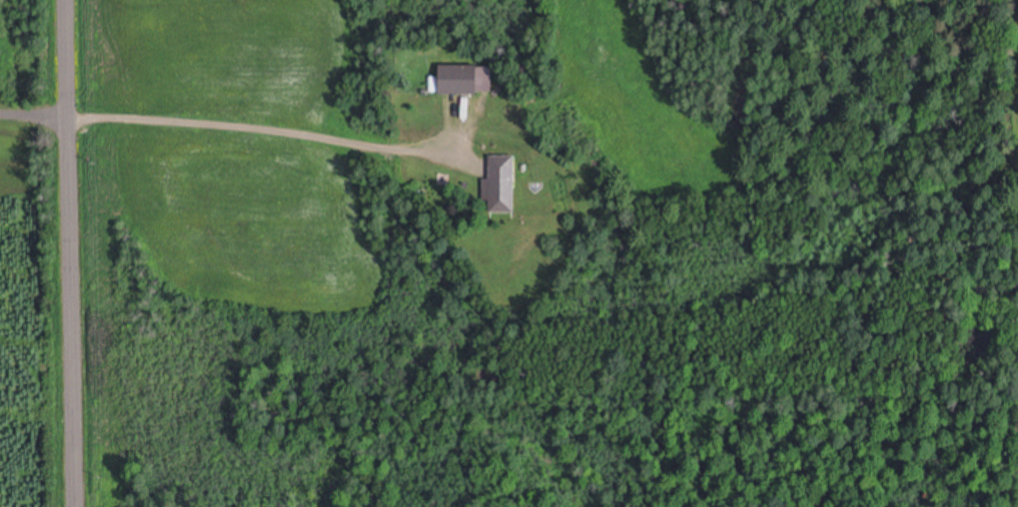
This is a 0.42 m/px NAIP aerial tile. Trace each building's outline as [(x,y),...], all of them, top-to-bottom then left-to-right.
[(481,94),(481,90),(489,90),(489,65),(440,65),(440,95),(481,94)] [(515,155),(489,155),(489,214),(515,214),(515,155)]
